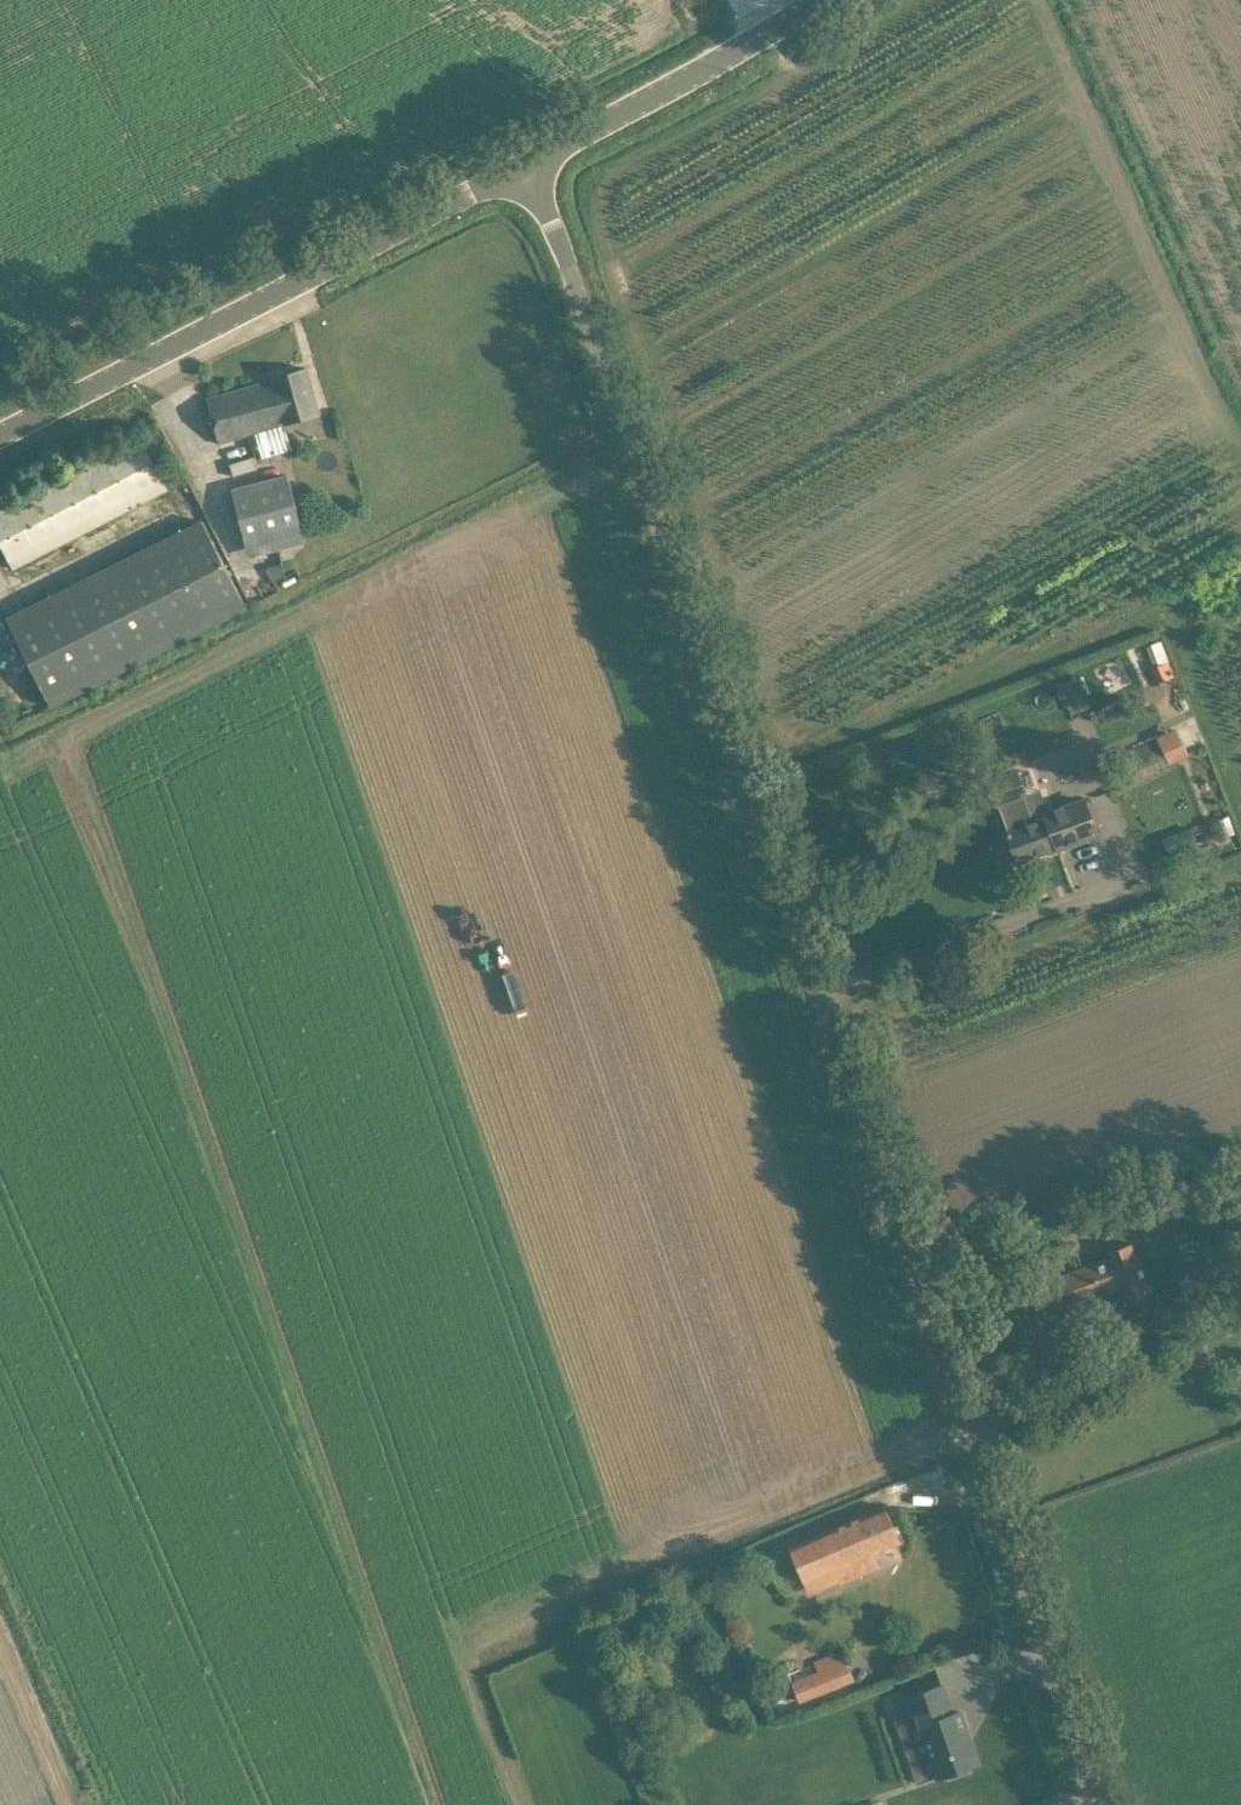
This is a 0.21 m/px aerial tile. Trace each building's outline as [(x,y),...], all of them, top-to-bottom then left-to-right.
[(291,449),(284,424),(320,414),(307,367),(272,377),(273,380),(208,398),(220,443),(249,434),(256,459),(291,449)] [(156,494),(166,489),(140,437),(0,509),(0,542),(13,568),(156,494)] [(233,476),(258,468),(254,456),(230,463),(233,476)] [(247,546),(303,531),(289,475),(232,490),(247,546)] [(51,705),(247,607),(203,520),(7,618),(51,705)] [(1167,660),(1149,668),(1155,684),(1174,676),(1167,660)] [(1114,758),(1125,783),(1168,763),(1157,739),(1114,758)] [(1005,835),(1013,857),(1015,863),(1055,849),(1056,852),(1099,836),(1085,797),(1044,814),(1046,819),(1034,824),(1023,796),(1025,795),(1016,772),(987,784),(995,807),(997,806),(1007,835),(1005,835)] [(938,783),(928,787),(932,796),(942,792),(938,783)] [(1196,845),(1189,828),(1163,839),(1170,856),(1196,845)] [(1050,1249),(1024,1260),(1045,1316),(1121,1287),(1126,1299),(1150,1290),(1143,1273),(1144,1273),(1142,1266),(1141,1267),(1131,1243),(1108,1252),(1109,1256),(1054,1278),(1045,1253),(1051,1251),(1050,1249)] [(843,1583),(858,1576),(880,1566),(874,1553),(901,1541),(886,1505),(864,1515),(790,1549),(805,1582),(836,1568),(843,1583)] [(854,1681),(842,1651),(788,1673),(800,1703),(854,1681)] [(985,1702),(975,1673),(937,1686),(943,1705),(949,1703),(971,1766),(982,1762),(983,1766),(1000,1760),(999,1756),(1010,1752),(992,1700),(985,1702)]
